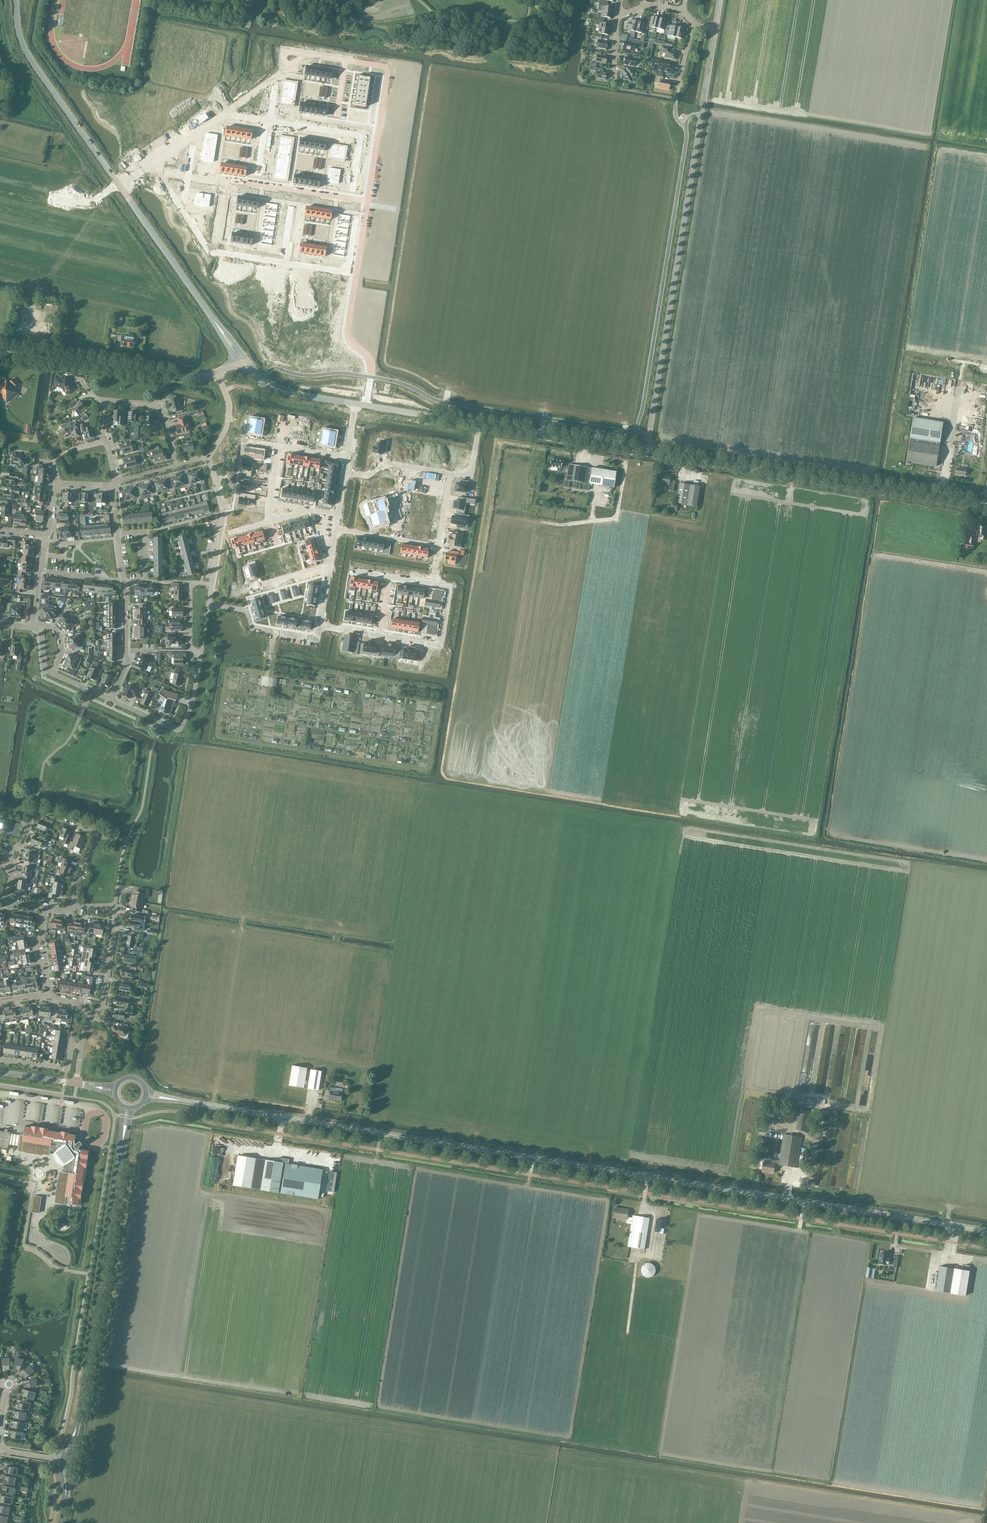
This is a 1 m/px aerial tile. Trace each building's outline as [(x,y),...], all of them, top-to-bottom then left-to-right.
[(605,6),(605,4),(599,3),(598,8),(602,9),(601,11),(611,13),(612,7),(605,6)] [(610,18),(611,13),(601,11),(601,15),(597,14),(597,19),(603,20),(603,17),(610,18)] [(657,29),(659,17),(656,16),(656,18),(651,16),(649,27),(657,29)] [(662,17),(659,17),(657,29),(664,30),(667,20),(662,19),(662,17)] [(602,23),(603,20),(597,19),(596,25),(599,25),(599,28),(608,30),(609,24),(602,23)] [(628,23),(627,26),(628,26),(628,30),(630,31),(629,34),(634,36),(634,32),(635,32),(638,20),(635,20),(635,21),(630,20),(629,23),(628,23)] [(638,20),(635,32),(643,34),(645,24),(641,22),(641,21),(638,20)] [(675,37),(678,26),(675,25),(674,26),(670,25),(667,36),(675,37)] [(681,26),(678,26),(675,37),(683,39),(685,29),(680,28),(681,26)] [(607,35),(608,30),(599,28),(598,31),(595,31),(594,36),(600,37),(601,34),(607,35)] [(601,37),(595,36),(595,40),(598,40),(597,49),(606,50),(607,42),(601,41),(601,37)] [(623,44),(622,48),(623,48),(623,49),(633,52),(634,47),(642,49),(644,42),(641,41),(633,39),(632,43),(624,41),(623,44)] [(670,48),(661,46),(660,52),(665,53),(664,57),(675,59),(676,52),(670,50),(670,48)] [(601,53),(595,52),(595,55),(597,55),(596,62),(606,64),(607,57),(601,56),(601,53)] [(640,62),(640,57),(633,55),(632,59),(625,57),(623,64),(633,66),(635,61),(640,62)] [(657,68),(656,71),(661,72),(661,71),(664,72),(664,74),(670,75),(671,73),(672,74),(673,67),(669,66),(670,63),(660,61),(658,67),(658,68),(657,68)] [(605,80),(606,73),(601,72),(601,69),(596,68),(595,71),(596,72),(595,79),(605,80)] [(627,71),(622,70),(621,78),(626,79),(626,80),(630,81),(631,77),(632,77),(634,69),(628,68),(627,71)] [(668,90),(670,82),(663,81),(663,77),(656,75),(654,83),(659,84),(659,88),(668,90)] [(284,82),(282,89),(295,91),(296,84),(291,83),(289,83),(287,82),(285,82),(284,82)] [(282,89),(281,96),(294,98),(295,91),(282,89)] [(281,96),(280,103),(282,104),(284,104),(286,104),(288,105),(292,105),(294,98),(281,96)] [(206,133),(205,140),(217,142),(218,135),(214,134),(212,134),(210,134),(208,133),(206,133)] [(280,138),(279,144),(291,146),(292,139),(290,139),(288,139),(286,138),(284,138),(282,138),(280,138)] [(205,140),(204,147),(216,149),(217,142),(205,140)] [(279,144),(278,151),(290,153),(291,146),(279,144)] [(331,146),(329,158),(336,159),(338,147),(331,146)] [(204,147),(203,154),(215,155),(216,149),(204,147)] [(338,147),(336,159),(344,160),(345,148),(338,147)] [(278,151),(277,158),(289,160),(290,153),(278,151)] [(203,154),(202,160),(202,161),(204,161),(206,161),(208,161),(210,162),(214,162),(215,155),(203,154)] [(277,158),(276,165),(288,167),(289,160),(277,158)] [(276,165),(275,172),(287,173),(288,167),(276,165)] [(329,168),(328,175),(340,177),(341,170),(339,169),(334,169),(329,168)] [(275,172),(274,178),(276,179),(278,179),(280,179),(282,180),(284,180),(286,180),(287,173),(275,172)] [(328,175),(326,182),(339,184),(340,177),(328,175)] [(196,200),(195,205),(202,206),(204,194),(197,193),(197,195),(196,197),(196,200)] [(204,194),(202,206),(209,207),(210,202),(210,199),(211,197),(211,195),(204,194)] [(266,203),(264,210),(277,212),(278,205),(276,205),(274,204),(272,204),(270,204),(268,203),(266,203)] [(264,210),(263,217),(276,219),(277,212),(264,210)] [(338,214),(337,221),(349,223),(350,216),(348,216),(346,215),(344,215),(342,215),(340,215),(338,214)] [(263,217),(262,223),(275,225),(276,219),(263,217)] [(337,221),(336,228),(348,230),(349,223),(337,221)] [(262,223),(261,230),(274,232),(275,225),(262,223)] [(336,228),(335,235),(347,236),(348,230),(336,228)] [(261,230),(260,237),(272,239),(274,232),(261,230)] [(335,235),(334,241),(346,243),(347,236),(335,235)] [(260,237),(259,244),(261,244),(263,245),(265,245),(267,245),(269,246),(271,246),(272,239),(260,237)] [(334,241),(333,248),(345,250),(346,243),(334,241)] [(333,248),(332,255),(334,256),(336,256),(338,256),(340,256),(342,257),(344,257),(345,250),(333,248)] [(36,304),(33,325),(50,328),(53,307),(36,304)] [(111,334),(110,342),(115,343),(119,343),(119,341),(120,341),(121,336),(116,336),(116,335),(111,334)] [(121,336),(120,342),(124,342),(123,346),(133,348),(134,341),(133,340),(134,335),(129,335),(126,335),(126,336),(121,335),(121,336)] [(69,385),(70,384),(69,384),(69,378),(61,377),(61,379),(55,379),(55,387),(60,387),(67,395),(73,389),(69,385)] [(17,384),(19,382),(15,378),(9,382),(14,388),(17,384)] [(1,397),(0,398),(0,399),(1,400),(3,399),(6,402),(17,393),(6,380),(0,386),(0,395),(1,397)] [(178,398),(177,398),(177,396),(168,394),(169,400),(172,412),(176,411),(176,414),(183,413),(182,409),(181,410),(178,398)] [(84,404),(83,405),(80,402),(78,404),(75,400),(69,406),(73,411),(75,411),(78,415),(81,412),(81,411),(86,407),(84,404)] [(123,426),(124,419),(121,419),(121,411),(114,411),(113,422),(117,422),(117,425),(123,426)] [(139,428),(140,416),(136,415),(136,413),(129,412),(128,422),(131,422),(131,427),(139,428)] [(150,414),(146,413),(145,424),(154,425),(158,425),(159,419),(154,418),(154,414),(153,414),(154,413),(150,413),(150,414)] [(177,434),(189,431),(187,423),(186,423),(185,416),(178,418),(179,425),(175,426),(177,434)] [(913,418),(910,437),(906,462),(936,466),(943,423),(913,418)] [(202,422),(205,427),(210,424),(208,419),(202,422)] [(74,437),(79,436),(75,422),(61,426),(63,434),(73,431),(74,437)] [(86,439),(93,437),(91,427),(84,429),(83,424),(79,425),(81,433),(84,432),(86,439)] [(373,447),(372,453),(375,453),(381,455),(382,452),(386,452),(387,441),(383,441),(383,444),(376,443),(376,447),(373,447)] [(390,441),(389,447),(392,448),(391,453),(397,454),(399,444),(393,443),(393,441),(390,441)] [(133,448),(133,447),(133,446),(132,445),(131,445),(130,442),(119,445),(120,450),(122,450),(123,454),(133,452),(132,448),(133,448)] [(194,448),(195,447),(194,446),(194,445),(193,445),(192,445),(192,442),(180,445),(181,450),(183,450),(184,454),(194,452),(193,449),(194,448)] [(399,444),(397,454),(403,455),(404,449),(407,450),(408,444),(404,443),(404,445),(399,444)] [(410,444),(409,450),(412,451),(411,456),(417,457),(418,447),(413,446),(413,445),(410,444)] [(244,451),(243,457),(244,457),(244,456),(259,459),(260,459),(261,458),(260,458),(260,453),(261,452),(262,451),(248,449),(249,447),(245,446),(246,447),(246,449),(246,451),(244,451)] [(418,447),(417,457),(423,458),(423,453),(426,453),(427,447),(424,446),(424,448),(418,447)] [(449,446),(446,461),(452,462),(452,464),(458,465),(459,460),(458,460),(458,456),(460,456),(461,451),(452,450),(453,447),(449,446)] [(429,447),(428,453),(431,454),(431,459),(436,460),(438,450),(433,449),(433,448),(429,447)] [(154,462),(166,459),(164,454),(163,455),(161,450),(152,452),(153,455),(152,456),(151,456),(151,457),(151,458),(152,458),(153,459),(154,462)] [(438,450),(436,460),(442,461),(443,456),(446,456),(447,450),(444,450),(444,451),(438,450)] [(21,455),(12,454),(11,464),(15,465),(19,469),(27,463),(21,455)] [(137,462),(137,461),(136,460),(135,460),(134,457),(123,460),(124,465),(126,464),(127,469),(136,466),(136,463),(137,462)] [(561,468),(562,465),(562,461),(551,459),(550,466),(561,468)] [(242,464),(241,470),(244,470),(244,472),(243,472),(242,476),(251,477),(252,473),(251,473),(251,472),(252,472),(253,464),(247,463),(246,465),(242,464)] [(616,472),(569,464),(566,480),(614,487),(616,472)] [(39,469),(38,476),(48,477),(49,472),(48,472),(48,470),(46,470),(46,467),(37,466),(36,469),(39,469)] [(966,469),(957,467),(955,474),(965,476),(966,469)] [(199,472),(193,473),(196,483),(201,482),(202,484),(204,483),(203,477),(200,478),(199,472)] [(19,475),(10,473),(9,477),(5,476),(4,483),(15,485),(15,480),(18,481),(19,475)] [(196,483),(193,473),(188,475),(189,481),(187,481),(188,488),(191,487),(191,486),(192,486),(193,485),(192,484),(196,483)] [(671,477),(670,477),(661,475),(660,482),(669,484),(668,490),(673,491),(675,481),(670,480),(671,477)] [(47,483),(48,477),(38,476),(37,483),(35,482),(34,486),(44,487),(44,484),(47,484),(47,483)] [(185,488),(188,488),(187,481),(184,482),(182,476),(177,477),(180,489),(185,488)] [(173,485),(170,486),(172,492),(175,491),(174,490),(180,489),(177,477),(171,479),(173,485)] [(241,482),(239,489),(250,491),(251,484),(249,483),(250,480),(244,479),(243,482),(241,482)] [(169,492),(172,492),(170,486),(168,486),(166,480),(160,482),(163,491),(163,493),(169,492)] [(456,483),(455,491),(466,493),(467,485),(468,486),(469,481),(461,480),(460,484),(456,483)] [(163,491),(160,482),(155,483),(156,489),(154,490),(155,496),(158,495),(157,493),(163,491)] [(700,487),(690,485),(680,483),(676,503),(697,506),(700,487)] [(150,484),(144,486),(147,495),(150,495),(150,497),(155,496),(154,490),(151,490),(150,484)] [(137,494),(139,500),(139,501),(147,499),(147,495),(144,486),(138,487),(140,493),(137,494)] [(19,496),(20,489),(9,487),(9,492),(4,491),(3,495),(2,499),(6,499),(6,498),(14,499),(14,495),(19,496)] [(37,490),(36,496),(46,497),(46,491),(44,491),(45,488),(38,487),(38,490),(37,490)] [(133,488),(128,490),(130,501),(133,500),(134,501),(139,500),(137,494),(135,495),(133,488)] [(130,501),(128,490),(122,491),(124,497),(121,498),(123,504),(125,503),(125,502),(130,500),(130,501)] [(74,493),(68,493),(68,502),(73,503),(73,506),(76,507),(76,500),(73,500),(74,493)] [(239,497),(238,504),(248,506),(249,502),(252,502),(252,500),(254,500),(255,496),(240,493),(240,497),(239,497)] [(85,503),(85,494),(79,494),(79,500),(76,500),(76,507),(79,507),(79,505),(85,505),(85,503)] [(90,494),(85,494),(85,503),(90,503),(90,507),(93,507),(93,501),(90,501),(90,494)] [(101,504),(102,494),(96,494),(96,501),(93,501),(93,507),(96,507),(96,503),(101,504)] [(45,503),(46,497),(36,496),(34,495),(33,501),(39,502),(39,505),(43,506),(43,503),(45,503)] [(454,500),(453,509),(459,510),(458,513),(463,513),(465,502),(468,503),(475,504),(475,500),(459,497),(458,501),(454,500)] [(371,503),(363,505),(366,517),(369,516),(372,527),(387,523),(384,512),(387,511),(383,499),(376,502),(376,503),(371,504),(371,503)] [(10,509),(13,509),(13,502),(6,501),(6,506),(2,506),(1,511),(1,516),(8,517),(10,509)] [(201,502),(201,503),(203,513),(209,512),(207,501),(201,502)] [(203,513),(201,503),(195,505),(198,515),(203,513)] [(192,516),(198,515),(195,505),(189,506),(192,516)] [(192,516),(189,506),(183,508),(186,518),(192,516)] [(43,522),(44,512),(41,512),(41,508),(35,508),(34,514),(36,514),(35,521),(43,522)] [(186,518),(183,508),(178,509),(180,519),(186,518)] [(180,519),(178,509),(172,511),(174,521),(180,519)] [(174,521),(172,511),(166,512),(169,522),(174,521)] [(169,522),(166,512),(160,514),(163,524),(169,522)] [(152,522),(151,513),(146,514),(140,514),(134,515),(128,515),(122,516),(123,525),(129,524),(135,523),(141,523),(147,522),(152,522)] [(452,516),(451,524),(457,524),(457,527),(463,528),(467,528),(469,515),(460,514),(459,518),(453,517),(452,516)] [(81,537),(96,535),(111,534),(109,515),(103,515),(104,524),(95,525),(86,526),(85,516),(79,517),(80,524),(83,523),(84,526),(80,527),(81,537)] [(986,540),(986,536),(984,535),(986,527),(979,526),(979,531),(977,531),(976,535),(981,536),(981,540),(986,540)] [(69,532),(60,533),(60,539),(67,538),(67,541),(74,540),(74,537),(71,538),(71,532),(69,532)] [(459,547),(460,539),(462,539),(463,533),(453,532),(453,535),(450,535),(450,537),(449,537),(448,544),(449,544),(449,545),(459,547)] [(187,539),(186,535),(178,537),(180,544),(187,542),(187,541),(191,540),(191,539),(191,538),(187,539)] [(15,538),(8,538),(7,541),(0,540),(0,547),(7,548),(7,543),(14,544),(15,538)] [(972,550),(974,539),(969,538),(968,543),(964,542),(963,548),(972,550)] [(23,547),(23,550),(33,551),(34,546),(28,545),(28,542),(22,541),(21,547),(23,547)] [(189,548),(188,546),(188,544),(192,543),(192,541),(191,541),(188,542),(187,542),(180,544),(181,550),(189,548)] [(383,550),(382,554),(389,555),(391,543),(384,542),(383,550)] [(195,552),(194,552),(194,551),(190,552),(189,548),(181,550),(183,556),(191,554),(190,554),(194,553),(195,552)] [(34,551),(33,551),(23,550),(23,553),(20,553),(20,558),(26,559),(26,556),(33,557),(34,551)] [(445,554),(445,559),(448,560),(448,561),(452,562),(453,561),(455,561),(456,557),(458,557),(459,552),(449,550),(448,554),(445,554)] [(293,555),(288,557),(291,567),(297,565),(295,560),(298,559),(296,553),(293,554),(293,555)] [(196,556),(195,555),(195,554),(194,554),(191,555),(191,554),(183,556),(185,563),(192,562),(191,557),(196,556)] [(282,557),(279,558),(281,564),(284,563),(285,569),(291,567),(288,557),(283,558),(282,557)] [(25,562),(26,559),(20,558),(19,564),(21,564),(21,567),(31,568),(32,563),(25,562)] [(272,561),(267,563),(270,573),(275,571),(274,566),(277,565),(275,559),(272,560),(272,561)] [(251,567),(245,569),(248,579),(254,577),(252,572),(255,571),(253,563),(250,565),(251,567)] [(261,563),(258,564),(259,570),(262,569),(264,575),(270,573),(267,563),(261,564),(261,563)] [(32,568),(31,568),(21,567),(21,570),(18,570),(18,575),(24,576),(24,572),(31,573),(32,568)] [(196,574),(195,570),(199,569),(198,567),(194,568),(194,567),(186,569),(188,576),(196,574)] [(9,576),(1,575),(1,578),(0,578),(0,586),(3,586),(4,580),(8,581),(9,576)] [(24,576),(18,575),(17,580),(19,581),(19,583),(29,585),(30,580),(26,579),(27,576),(24,576)] [(50,587),(51,578),(48,577),(48,578),(45,578),(45,583),(42,583),(41,590),(46,590),(47,587),(50,587)] [(75,581),(72,580),(71,590),(74,590),(74,593),(75,593),(75,595),(79,596),(79,593),(80,587),(77,586),(78,582),(75,582),(75,581)] [(30,585),(29,585),(19,583),(18,587),(16,586),(16,592),(22,593),(22,589),(29,590),(30,585)] [(88,592),(89,583),(83,583),(83,587),(80,587),(79,593),(84,594),(85,592),(88,592)] [(183,587),(179,587),(179,583),(170,583),(170,587),(174,587),(174,601),(183,601),(183,587)] [(108,586),(107,594),(106,597),(108,597),(109,595),(112,595),(112,596),(115,597),(115,596),(118,596),(117,590),(116,590),(116,587),(114,587),(111,586),(111,585),(108,584),(108,586)] [(141,595),(140,587),(140,585),(137,585),(137,587),(134,587),(134,588),(130,588),(130,596),(141,595)] [(152,586),(146,587),(147,595),(153,595),(157,595),(157,592),(153,592),(152,586)] [(430,590),(430,594),(433,594),(432,600),(441,602),(442,592),(430,590)] [(62,600),(58,607),(62,609),(65,604),(67,598),(65,598),(59,597),(59,600),(62,600)] [(426,599),(425,605),(433,607),(432,610),(434,610),(435,607),(440,608),(441,602),(432,600),(426,599)] [(15,616),(16,607),(16,604),(8,603),(8,604),(6,604),(6,609),(10,609),(9,616),(15,616)] [(16,604),(16,607),(15,616),(20,617),(21,611),(24,611),(25,605),(19,604),(16,604)] [(46,618),(47,609),(44,609),(45,605),(39,605),(39,611),(42,611),(41,618),(44,619),(44,618),(46,618)] [(48,605),(47,609),(46,618),(48,619),(52,620),(53,615),(55,615),(56,607),(53,606),(53,605),(48,605)] [(134,609),(134,615),(145,615),(145,614),(145,611),(148,611),(148,606),(141,606),(141,609),(134,609)] [(182,617),(183,609),(175,609),(175,606),(168,606),(168,611),(172,611),(172,616),(182,617)] [(58,622),(57,623),(60,626),(61,625),(62,626),(69,620),(72,618),(68,614),(66,612),(61,616),(59,617),(61,620),(58,622)] [(148,614),(145,614),(145,615),(134,615),(134,620),(140,620),(140,624),(142,624),(148,624),(148,618),(148,614)] [(423,617),(422,623),(428,624),(437,626),(438,620),(433,619),(434,615),(431,615),(431,618),(423,617)] [(62,627),(61,628),(64,631),(65,630),(66,631),(70,626),(72,629),(77,625),(75,622),(71,618),(69,620),(62,626),(62,627)] [(182,631),(182,624),(180,623),(180,620),(166,620),(165,627),(171,627),(171,631),(182,631)] [(149,624),(148,624),(142,624),(142,627),(134,626),(134,632),(144,633),(144,632),(147,632),(147,629),(149,629),(149,624)] [(424,630),(423,633),(435,635),(437,626),(428,624),(427,630),(424,630)] [(144,636),(144,633),(134,632),(134,638),(140,638),(140,641),(148,642),(148,636),(144,636)] [(68,638),(67,638),(68,642),(69,642),(69,643),(78,642),(82,641),(81,636),(80,633),(74,634),(74,636),(68,637),(68,638)] [(167,640),(172,640),(172,646),(178,647),(178,645),(182,645),(182,637),(175,637),(175,634),(167,634),(167,640)] [(347,637),(345,648),(353,650),(352,653),(352,654),(357,655),(359,643),(355,642),(354,642),(355,638),(347,637)] [(69,644),(68,644),(68,648),(69,648),(76,648),(76,651),(82,650),(82,647),(83,647),(82,641),(78,642),(69,643),(69,644)] [(361,644),(359,653),(369,655),(371,642),(368,642),(368,643),(364,642),(364,644),(361,644)] [(371,642),(369,655),(375,656),(376,656),(379,656),(380,647),(377,646),(377,644),(374,644),(374,643),(371,642)] [(384,644),(382,653),(383,653),(382,656),(399,659),(400,648),(400,650),(395,649),(395,647),(395,645),(391,645),(391,644),(388,644),(384,644)] [(10,659),(10,656),(20,657),(20,653),(18,653),(19,647),(11,646),(10,653),(7,653),(6,659),(10,659)] [(400,650),(399,658),(409,660),(410,648),(406,647),(406,649),(403,648),(403,650),(400,650)] [(410,648),(409,660),(418,661),(420,653),(417,652),(417,650),(415,650),(415,649),(410,648)] [(421,651),(420,659),(423,659),(423,656),(426,657),(427,656),(430,656),(429,657),(441,659),(443,650),(431,648),(430,654),(427,653),(427,652),(421,651)] [(115,658),(115,652),(107,652),(107,658),(106,658),(106,660),(111,662),(115,662),(115,658)] [(186,660),(186,653),(171,653),(171,657),(174,657),(174,664),(182,664),(183,660),(186,660)] [(68,655),(66,658),(67,659),(66,660),(78,665),(81,660),(80,660),(81,657),(76,655),(74,657),(69,655),(68,655)] [(139,656),(137,661),(148,666),(152,658),(146,656),(145,658),(139,656)] [(65,661),(63,665),(64,665),(70,668),(68,670),(69,671),(67,673),(73,675),(74,673),(76,670),(76,671),(78,665),(66,660),(66,661),(65,661)] [(148,666),(137,661),(135,666),(140,668),(139,671),(145,674),(148,666)] [(95,680),(99,671),(96,670),(96,669),(95,668),(94,668),(93,668),(93,669),(90,667),(85,678),(90,680),(90,679),(95,680)] [(179,685),(181,675),(179,675),(179,671),(172,669),(171,673),(174,674),(172,684),(179,685)] [(240,672),(240,669),(230,669),(230,677),(244,678),(245,672),(240,672)] [(110,676),(110,675),(109,674),(108,674),(107,674),(107,675),(104,674),(99,684),(103,686),(104,685),(108,687),(113,677),(110,676)] [(136,695),(139,688),(132,684),(131,687),(127,685),(125,689),(125,688),(123,691),(124,692),(122,695),(130,699),(132,693),(136,695)] [(144,694),(140,703),(147,706),(151,697),(154,699),(157,692),(158,689),(153,686),(151,690),(150,692),(145,690),(143,693),(144,694)] [(176,701),(177,695),(166,692),(162,689),(158,694),(167,700),(165,707),(162,707),(160,710),(163,712),(163,713),(169,714),(172,710),(171,709),(175,700),(176,701)] [(432,741),(434,724),(426,723),(423,740),(432,741)] [(401,737),(403,729),(395,727),(394,733),(397,733),(397,736),(401,737)] [(0,817),(0,831),(8,832),(9,828),(8,828),(10,818),(0,817)] [(45,831),(47,825),(48,824),(52,825),(53,822),(47,819),(46,823),(40,820),(37,828),(45,831)] [(59,836),(64,838),(62,842),(64,843),(68,845),(71,838),(68,837),(71,831),(63,828),(59,836)] [(80,849),(85,837),(76,834),(73,842),(70,841),(67,848),(71,850),(73,846),(75,846),(74,849),(79,851),(80,849)] [(32,837),(31,840),(32,841),(31,843),(35,845),(35,844),(41,846),(40,847),(43,848),(45,843),(47,838),(41,836),(39,835),(38,838),(34,836),(33,838),(32,837)] [(26,853),(25,857),(35,859),(35,857),(37,858),(38,855),(40,855),(40,852),(33,851),(33,854),(26,853)] [(38,859),(35,859),(25,857),(25,858),(24,858),(23,858),(23,860),(24,861),(24,862),(32,863),(32,866),(39,867),(39,863),(37,863),(38,859)] [(62,867),(62,868),(71,871),(72,871),(74,867),(73,867),(73,866),(68,864),(69,861),(61,857),(59,862),(62,864),(61,867),(62,867)] [(80,877),(83,865),(78,863),(75,876),(80,877)] [(69,877),(71,871),(62,868),(61,871),(58,870),(56,875),(62,878),(64,875),(69,877)] [(33,877),(37,877),(38,873),(36,873),(33,873),(23,871),(22,871),(21,872),(21,874),(21,875),(22,875),(24,876),(24,879),(30,880),(32,880),(33,877)] [(53,883),(52,888),(63,890),(64,884),(57,883),(58,879),(58,878),(49,875),(49,877),(50,879),(51,879),(51,882),(53,883)] [(27,890),(28,886),(18,885),(17,889),(18,889),(17,892),(26,893),(27,890)] [(62,896),(63,890),(52,888),(51,893),(49,893),(48,897),(55,898),(56,895),(62,896)] [(132,895),(131,900),(141,902),(142,896),(144,897),(144,895),(148,895),(149,889),(140,888),(139,892),(136,892),(136,895),(132,895)] [(140,908),(141,902),(131,900),(130,906),(134,907),(133,911),(141,912),(142,908),(140,908)] [(131,915),(130,921),(140,923),(141,919),(143,920),(144,914),(137,913),(136,916),(131,915)] [(15,924),(17,914),(11,914),(11,917),(8,916),(7,922),(10,922),(10,923),(15,924)] [(30,917),(28,916),(26,926),(34,927),(36,919),(33,919),(33,916),(30,915),(30,917)] [(56,928),(58,920),(52,919),(51,923),(48,922),(47,928),(50,929),(50,930),(53,930),(53,928),(56,928)] [(63,920),(58,920),(56,928),(56,930),(64,931),(65,925),(62,925),(63,920)] [(139,926),(140,923),(130,921),(129,927),(135,928),(134,931),(141,932),(142,927),(139,926)] [(70,924),(68,924),(67,932),(70,932),(70,933),(75,934),(76,933),(76,931),(77,923),(72,922),(71,924),(70,924)] [(83,924),(77,923),(76,931),(76,933),(81,934),(84,934),(85,927),(84,927),(83,926),(82,926),(83,924)] [(96,934),(97,924),(91,923),(90,928),(87,927),(86,934),(89,935),(90,933),(96,934)] [(104,925),(97,924),(96,934),(102,935),(102,937),(105,937),(106,931),(103,930),(104,925)] [(128,936),(126,947),(133,948),(132,949),(132,951),(142,953),(143,948),(136,947),(137,942),(138,943),(138,938),(142,939),(142,935),(139,934),(133,933),(133,937),(128,936)] [(12,943),(17,942),(18,945),(30,944),(29,939),(22,941),(21,937),(11,936),(12,943)] [(15,950),(13,950),(14,954),(23,952),(22,949),(30,948),(30,944),(18,945),(15,946),(15,950)] [(87,948),(86,952),(96,954),(97,950),(92,949),(92,946),(82,945),(82,948),(87,948)] [(136,956),(137,953),(128,951),(128,955),(125,955),(124,962),(135,964),(136,956)] [(20,960),(30,959),(32,959),(31,954),(23,955),(23,952),(14,954),(14,958),(17,957),(17,961),(20,960)] [(96,954),(86,952),(84,952),(83,959),(91,960),(92,958),(95,958),(96,954)] [(91,963),(91,960),(83,959),(80,958),(80,962),(85,963),(84,966),(94,968),(95,963),(91,963)] [(143,968),(137,967),(130,966),(129,970),(123,968),(122,972),(121,973),(121,975),(121,976),(131,978),(132,972),(136,973),(136,969),(139,969),(139,970),(142,971),(143,968)] [(11,973),(9,973),(9,975),(11,984),(12,983),(13,991),(18,990),(17,982),(16,979),(14,979),(13,979),(12,974),(11,973)] [(33,977),(27,978),(29,989),(34,988),(34,986),(37,986),(36,977),(33,978),(33,977)] [(130,992),(130,987),(133,987),(136,986),(136,982),(124,980),(124,983),(120,983),(119,990),(130,992)] [(89,985),(83,984),(82,993),(90,995),(91,985),(92,985),(92,982),(89,982),(89,985)] [(117,1004),(118,1005),(128,1007),(129,1000),(130,1001),(131,996),(121,995),(121,999),(119,999),(118,999),(117,1000),(116,1001),(116,1002),(116,1003),(117,1004)] [(44,1019),(46,1006),(41,1005),(40,1011),(36,1011),(36,1012),(36,1018),(39,1018),(44,1019)] [(36,1018),(36,1012),(33,1012),(32,1006),(26,1007),(28,1017),(33,1016),(33,1018),(36,1018)] [(53,1020),(54,1014),(51,1013),(52,1007),(46,1006),(44,1019),(50,1020),(50,1019),(53,1020)] [(28,1017),(26,1007),(21,1008),(22,1014),(19,1014),(20,1021),(28,1019),(28,1017)] [(61,1021),(63,1009),(58,1008),(57,1014),(54,1014),(53,1020),(61,1021)] [(20,1021),(19,1014),(16,1015),(15,1009),(9,1010),(11,1022),(20,1021)] [(69,1010),(63,1009),(61,1021),(70,1023),(71,1016),(68,1016),(69,1010)] [(132,1016),(133,1011),(125,1009),(125,1013),(115,1011),(114,1018),(124,1019),(124,1015),(132,1016)] [(11,1022),(9,1010),(4,1010),(5,1017),(2,1017),(3,1023),(11,1022)] [(118,1026),(114,1026),(113,1030),(112,1030),(112,1034),(113,1034),(113,1035),(124,1037),(125,1028),(127,1029),(128,1024),(118,1023),(118,1026)] [(311,1069),(309,1081),(305,1080),(307,1068),(292,1066),(289,1086),(308,1088),(308,1089),(318,1090),(321,1071),(311,1069)] [(332,1098),(332,1100),(341,1101),(342,1093),(334,1092),(334,1088),(328,1087),(328,1093),(330,1093),(329,1097),(332,1098)] [(809,1132),(812,1112),(799,1110),(796,1130),(809,1132)] [(82,1150),(82,1149),(82,1148),(81,1146),(82,1145),(80,1141),(79,1142),(78,1142),(77,1141),(76,1141),(75,1141),(76,1135),(69,1134),(70,1133),(61,1131),(60,1133),(48,1131),(49,1129),(31,1126),(31,1127),(25,1126),(23,1135),(21,1135),(20,1135),(11,1134),(11,1132),(7,1132),(8,1131),(7,1130),(7,1131),(5,1130),(4,1130),(4,1131),(0,1131),(0,1148),(1,1148),(8,1150),(9,1144),(19,1146),(18,1149),(25,1150),(25,1151),(43,1154),(43,1153),(50,1154),(50,1150),(53,1151),(54,1153),(54,1154),(62,1166),(63,1165),(64,1166),(63,1172),(61,1172),(60,1178),(57,1196),(57,1197),(56,1203),(65,1204),(65,1203),(78,1205),(79,1199),(81,1199),(83,1182),(82,1182),(84,1168),(86,1168),(89,1151),(82,1150)] [(764,1162),(762,1171),(774,1173),(775,1164),(797,1167),(802,1137),(783,1134),(779,1160),(774,1159),(770,1158),(769,1163),(764,1162)] [(283,1163),(265,1160),(238,1156),(233,1185),(279,1192),(283,1163)] [(280,1193),(317,1199),(322,1170),(285,1163),(280,1193)] [(326,1191),(334,1192),(337,1173),(329,1171),(326,1191)] [(32,1212),(39,1213),(41,1197),(34,1196),(33,1203),(33,1206),(32,1209),(32,1211),(32,1212)] [(615,1207),(613,1217),(627,1220),(626,1223),(632,1224),(633,1218),(628,1217),(629,1211),(623,1210),(623,1209),(615,1207)] [(632,1224),(628,1247),(644,1249),(650,1218),(633,1215),(633,1218),(632,1224)] [(657,1219),(655,1231),(660,1232),(659,1234),(663,1234),(666,1219),(662,1218),(662,1220),(657,1219)] [(893,1258),(889,1258),(887,1258),(888,1254),(886,1254),(886,1253),(885,1253),(883,1253),(882,1253),(881,1253),(880,1253),(879,1263),(886,1265),(886,1264),(891,1265),(893,1258)] [(654,1265),(653,1265),(653,1264),(652,1264),(651,1263),(650,1263),(649,1263),(648,1263),(647,1263),(646,1263),(645,1264),(644,1264),(644,1265),(643,1265),(643,1266),(642,1267),(642,1268),(641,1269),(641,1270),(641,1271),(641,1272),(642,1272),(642,1273),(642,1274),(643,1275),(644,1276),(645,1277),(646,1277),(647,1277),(648,1277),(649,1277),(650,1277),(651,1277),(652,1276),(653,1276),(654,1275),(655,1274),(655,1273),(655,1272),(656,1272),(656,1271),(656,1270),(656,1269),(655,1268),(655,1267),(654,1266),(654,1265)] [(951,1293),(955,1266),(953,1266),(953,1268),(940,1266),(936,1291),(951,1293)] [(961,1267),(955,1266),(951,1293),(966,1296),(970,1271),(961,1269),(961,1267)] [(20,1371),(23,1360),(16,1358),(12,1371),(15,1372),(16,1370),(20,1371)] [(25,1379),(34,1371),(29,1366),(19,1374),(21,1377),(23,1375),(25,1379)] [(37,1386),(36,1379),(23,1381),(23,1384),(25,1384),(26,1388),(29,1387),(37,1386)] [(22,1396),(33,1400),(35,1393),(22,1389),(21,1392),(23,1392),(22,1396)] [(22,1412),(23,1408),(28,1410),(30,1403),(15,1399),(15,1402),(14,1402),(14,1404),(13,1404),(13,1408),(15,1408),(15,1411),(22,1412)] [(14,1418),(25,1420),(26,1413),(22,1412),(15,1411),(13,1410),(12,1414),(14,1414),(14,1418)] [(12,1428),(26,1430),(27,1423),(11,1420),(11,1424),(13,1424),(12,1428)] [(10,1438),(22,1439),(23,1432),(9,1430),(9,1433),(11,1434),(10,1438)] [(9,1463),(8,1466),(7,1466),(6,1470),(4,1469),(3,1472),(16,1475),(18,1468),(14,1467),(14,1464),(9,1463)] [(16,1478),(11,1477),(11,1476),(4,1474),(3,1478),(4,1478),(4,1479),(2,1479),(1,1482),(14,1485),(16,1478)] [(14,1488),(3,1485),(2,1489),(0,1489),(0,1492),(12,1495),(14,1488)] [(12,1497),(1,1495),(0,1497),(0,1502),(10,1504),(12,1497)] [(10,1507),(0,1505),(0,1513),(8,1514),(10,1507)]
